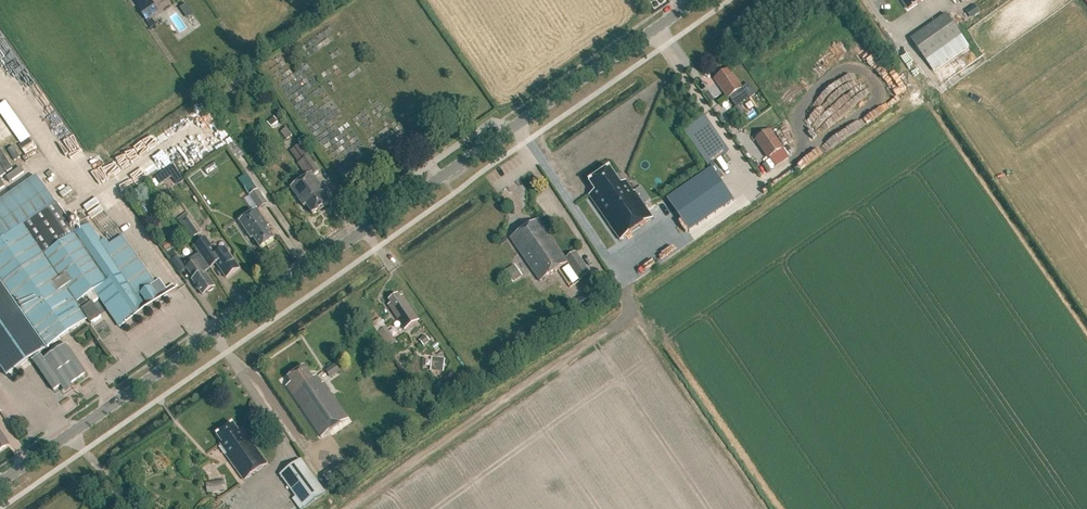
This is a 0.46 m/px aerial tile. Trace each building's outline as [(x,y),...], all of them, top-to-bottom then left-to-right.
[(149,2),(148,0),(135,0),(140,8),(138,9),(146,20),(159,11),(151,1),(149,2)] [(908,10),(922,0),(901,0),(908,10)] [(968,9),(973,17),(979,13),(974,5),(968,9)] [(910,40),(925,61),(933,72),(968,47),(945,14),(910,40)] [(913,82),(923,75),(915,65),(906,73),(913,82)] [(729,68),(715,79),(729,98),(743,88),(729,68)] [(42,98),(32,103),(37,113),(47,107),(42,98)] [(9,108),(0,114),(0,136),(19,124),(9,108)] [(268,122),(272,127),(279,122),(275,117),(268,122)] [(682,131),(707,168),(728,153),(703,117),(682,131)] [(201,133),(214,132),(213,121),(200,122),(201,133)] [(196,123),(183,127),(185,132),(198,128),(196,123)] [(292,135),(284,126),(279,130),(287,140),(292,135)] [(756,140),(775,167),(789,157),(770,130),(756,140)] [(174,141),(149,156),(152,162),(153,161),(156,167),(180,153),(174,141)] [(227,146),(236,160),(243,155),(234,141),(227,146)] [(303,158),(308,155),(301,143),(296,147),(303,158)] [(139,169),(151,162),(148,157),(136,164),(139,169)] [(304,203),(312,214),(328,202),(321,191),(323,190),(313,176),(319,172),(308,157),(297,165),(304,175),(288,187),(301,205),(304,203)] [(155,179),(160,186),(178,172),(173,166),(155,179)] [(125,179),(137,172),(134,167),(122,174),(125,179)] [(717,172),(721,182),(733,177),(729,167),(717,172)] [(609,169),(589,183),(595,192),(589,196),(620,241),(653,219),(634,192),(633,193),(625,182),(620,185),(609,169)] [(7,376),(46,349),(88,320),(91,325),(102,317),(93,304),(98,300),(93,292),(96,289),(107,305),(121,296),(123,298),(122,299),(135,318),(127,324),(126,322),(125,323),(126,324),(178,289),(177,287),(177,288),(160,300),(150,286),(155,283),(122,236),(109,245),(105,239),(101,242),(83,215),(70,224),(56,203),(55,204),(36,177),(0,202),(0,366),(7,376)] [(258,191),(255,186),(248,177),(241,183),(250,196),(259,210),(267,204),(258,191)] [(12,183),(7,178),(0,185),(0,194),(12,183)] [(647,192),(651,200),(660,195),(656,188),(647,192)] [(91,194),(78,203),(87,215),(100,206),(91,194)] [(657,210),(662,218),(672,212),(667,204),(657,210)] [(257,210),(240,222),(252,240),(253,239),(260,249),(274,239),(267,229),(269,228),(257,210)] [(179,221),(193,240),(203,233),(189,214),(179,221)] [(566,260),(538,221),(512,239),(541,282),(568,263),(581,281),(591,274),(576,253),(566,260)] [(165,237),(159,242),(162,247),(169,242),(165,237)] [(206,239),(195,247),(210,268),(216,264),(226,278),(239,269),(225,249),(217,255),(206,239)] [(151,253),(146,256),(152,267),(157,265),(151,253)] [(199,255),(186,264),(195,278),(192,280),(194,282),(193,284),(197,286),(202,294),(203,296),(207,293),(208,292),(210,292),(213,290),(213,288),(215,288),(204,273),(210,269),(199,255)] [(171,261),(181,274),(187,270),(177,257),(171,261)] [(573,303),(580,313),(596,302),(589,292),(573,303)] [(392,304),(389,307),(405,330),(419,320),(403,297),(401,298),(399,295),(390,301),(392,304)] [(387,327),(378,333),(389,348),(397,342),(387,327)] [(420,341),(425,347),(431,342),(426,335),(420,341)] [(53,350),(46,354),(45,352),(40,355),(31,361),(34,365),(35,364),(54,392),(68,382),(71,385),(86,375),(66,346),(67,346),(66,345),(55,353),(53,350)] [(432,371),(445,372),(446,359),(433,358),(432,371)] [(287,386),(322,437),(349,419),(325,383),(323,384),(317,376),(314,379),(305,366),(289,378),(292,383),(287,386)] [(230,461),(244,481),(267,464),(242,430),(239,432),(233,424),(224,430),(222,429),(219,432),(219,434),(217,435),(223,444),(221,445),(231,460),(230,461)] [(0,433),(0,451),(8,445),(0,433)] [(300,508),(302,508),(304,508),(325,493),(301,460),(280,475),(296,497),(293,499),(300,508)] [(225,490),(224,481),(207,484),(208,493),(225,490)]
